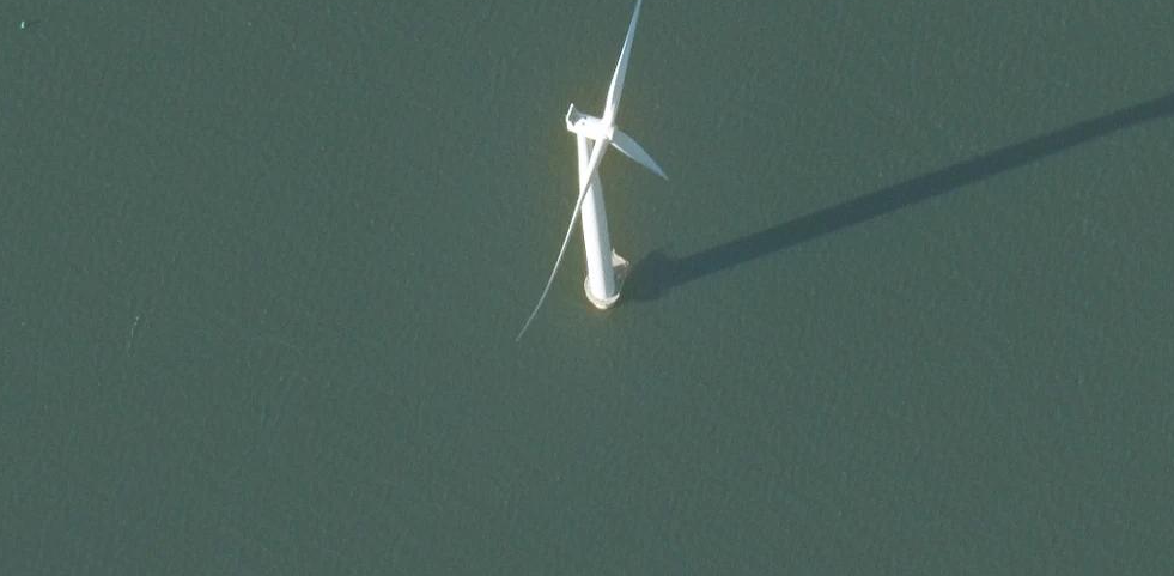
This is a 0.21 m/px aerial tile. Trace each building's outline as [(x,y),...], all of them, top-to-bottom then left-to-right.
[(592,288),(590,294),(591,299),(595,304),(600,306),(606,306),(610,303),(613,298),(614,292),(611,287),(607,284),(601,283),(596,284),(592,288)]
